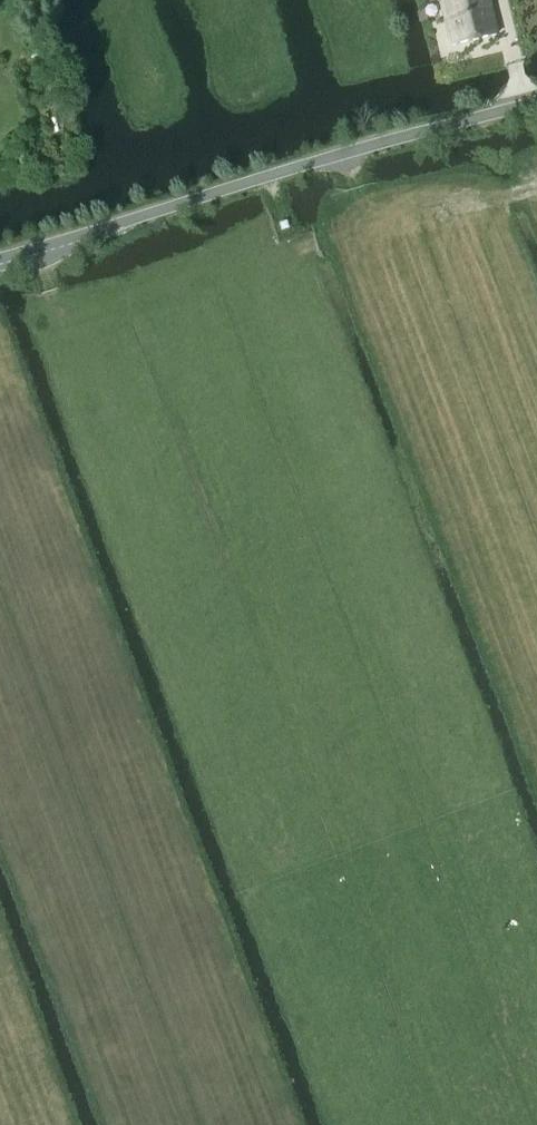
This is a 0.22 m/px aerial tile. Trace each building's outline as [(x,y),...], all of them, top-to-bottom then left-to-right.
[(450,46),(496,35),(487,0),(439,0),(450,46)] [(286,221),(278,223),(280,231),(288,229),(286,221)]
